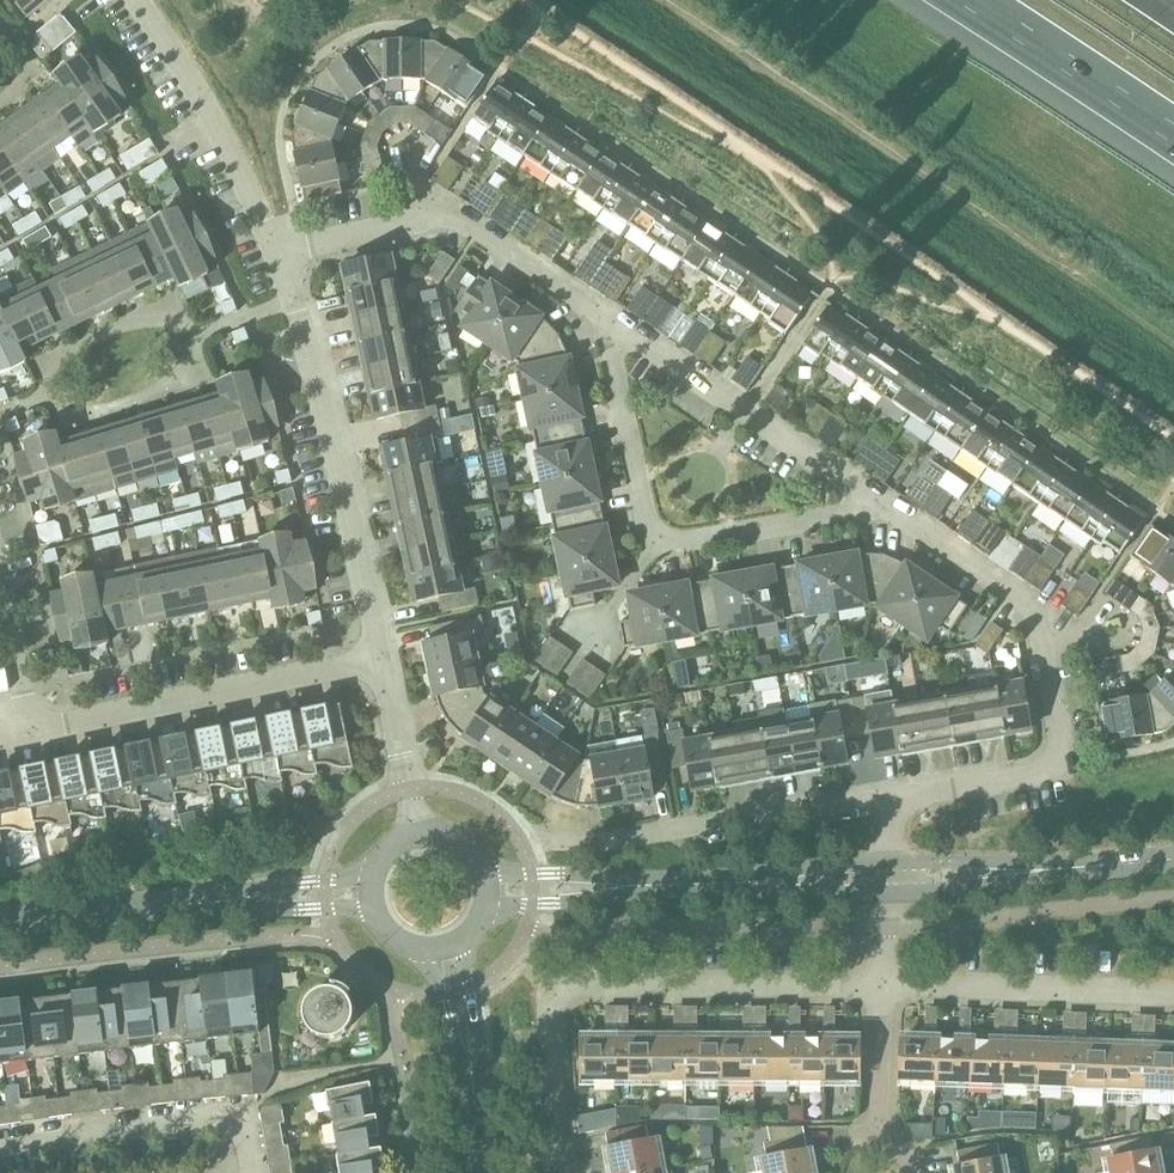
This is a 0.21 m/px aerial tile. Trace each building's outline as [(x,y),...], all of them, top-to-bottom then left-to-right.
[(29,18),(49,0),(21,0),(17,4),(29,18)] [(42,29),(53,43),(72,27),(61,13),(42,29)] [(382,79),(370,41),(343,60),(364,91),(382,79)] [(382,79),(403,79),(403,41),(370,41),(382,79)] [(435,41),(403,41),(403,79),(424,79),(435,41)] [(424,79),(442,91),(463,59),(435,41),(424,79)] [(61,85),(75,105),(112,79),(98,60),(87,68),(80,58),(55,76),(61,85)] [(463,59),(442,91),(468,108),(489,77),(463,59)] [(347,103),(364,91),(343,60),(316,79),(347,103)] [(114,121),(132,109),(125,99),(112,79),(75,105),(95,134),(101,130),(106,131),(114,126),(114,121)] [(339,123),(347,103),(316,79),(304,109),(339,123)] [(488,132),(498,139),(524,100),(517,95),(514,93),(516,90),(499,79),(473,118),(490,129),(488,132)] [(61,85),(45,97),(78,146),(95,134),(75,105),(61,85)] [(45,97),(27,110),(54,149),(60,158),(78,146),(45,97)] [(532,105),(524,100),(498,139),(524,156),(551,117),(535,107),(532,105)] [(390,107),(380,114),(389,128),(395,124),(390,107)] [(395,124),(403,124),(403,107),(390,107),(395,124)] [(416,107),(403,107),(403,124),(411,124),(416,107)] [(411,124),(417,128),(426,114),(416,107),(411,124)] [(304,109),(291,140),(331,143),(339,123),(304,109)] [(27,110),(9,122),(36,161),(54,149),(27,110)] [(383,133),(389,128),(380,114),(369,121),(383,133)] [(435,120),(426,114),(417,128),(426,134),(435,120)] [(566,128),(551,117),(524,156),(551,174),(577,135),(570,130),(567,128),(566,128)] [(369,121),(365,133),(380,140),(383,133),(369,121)] [(0,129),(0,146),(19,173),(36,161),(9,122),(0,129)] [(377,147),(380,140),(365,133),(360,145),(377,147)] [(551,174),(577,191),(603,153),(587,142),(588,142),(585,140),(584,140),(577,135),(551,174)] [(160,154),(151,139),(119,157),(128,172),(160,154)] [(336,163),(331,143),(291,140),(298,171),(336,163)] [(379,154),(377,147),(360,145),(363,158),(379,154)] [(7,194),(25,182),(19,173),(0,146),(0,183),(7,194)] [(619,163),(603,153),(577,191),(603,209),(629,170),(622,165),(619,163)] [(381,164),(379,154),(363,158),(365,168),(381,164)] [(432,180),(448,191),(464,168),(447,156),(432,180)] [(146,188),(171,173),(163,159),(137,173),(146,188)] [(336,163),(298,171),(305,202),(342,194),(336,163)] [(110,168),(99,175),(105,186),(116,179),(110,168)] [(603,209),(629,226),(656,188),(639,177),(640,177),(637,175),(629,170),(603,209)] [(93,192),(105,186),(99,175),(87,182),(93,192)] [(469,205),(485,216),(501,192),(485,181),(469,205)] [(14,206),(6,195),(7,194),(0,183),(0,216),(14,206)] [(120,184),(109,190),(115,200),(126,194),(120,184)] [(79,186),(61,197),(67,208),(86,197),(79,186)] [(671,198),(656,188),(629,226),(656,244),(682,205),(674,200),(675,200),(671,198)] [(104,207),(115,200),(109,190),(97,197),(104,207)] [(517,203),(501,192),(485,216),(501,226),(517,203)] [(56,214),(67,208),(61,197),(50,204),(56,214)] [(83,205),(71,212),(78,222),(89,216),(83,205)] [(155,234),(165,256),(205,237),(189,205),(149,224),(154,234),(155,234)] [(656,244),(682,261),(708,223),(692,212),(689,210),(682,205),(656,244)] [(36,212),(24,219),(30,229),(42,222),(36,212)] [(66,229),(78,222),(71,212),(60,219),(66,229)] [(521,240),(537,251),(553,227),(537,216),(521,240)] [(19,236),(30,229),(24,219),(13,225),(19,236)] [(130,232),(136,243),(156,286),(175,277),(165,256),(155,234),(154,234),(149,224),(149,223),(130,232)] [(708,279),(734,240),(727,235),(724,233),(708,223),(682,261),(708,279)] [(41,244),(52,238),(46,227),(34,234),(41,244)] [(569,238),(553,227),(537,251),(553,261),(569,238)] [(156,286),(136,243),(130,232),(111,242),(116,253),(137,295),(156,286)] [(29,251),(41,244),(34,234),(23,240),(29,251)] [(205,237),(165,256),(175,277),(180,288),(208,274),(203,264),(215,258),(205,237)] [(708,279),(735,296),(760,258),(745,247),(742,245),(741,245),(734,240),(708,279)] [(137,295),(116,253),(111,242),(92,251),(117,305),(137,295)] [(15,260),(8,249),(0,254),(0,261),(4,266),(15,260)] [(117,305),(92,251),(72,260),(98,314),(117,305)] [(574,275),(590,286),(606,262),(590,251),(574,275)] [(455,260),(443,252),(427,276),(439,284),(455,260)] [(344,266),(349,292),(396,282),(390,256),(344,266)] [(760,258),(735,296),(761,314),(787,275),(779,271),(780,270),(777,268),(776,268),(760,258)] [(98,314),(72,260),(52,270),(57,281),(58,281),(78,323),(98,314)] [(622,273),(606,262),(590,286),(606,297),(622,273)] [(452,276),(463,283),(469,274),(470,273),(458,266),(452,276)] [(787,275),(761,314),(770,320),(768,323),(786,335),(813,295),(812,295),(811,296),(795,285),(797,282),(794,280),(787,275)] [(464,327),(487,342),(518,298),(504,288),(502,292),(479,276),(461,304),(474,313),(464,327)] [(19,299),(40,342),(59,333),(39,290),(33,279),(14,288),(20,299),(19,299)] [(57,281),(39,290),(59,333),(78,323),(58,281),(57,281)] [(349,292),(355,317),(401,308),(396,282),(349,292)] [(19,299),(20,299),(14,288),(14,287),(0,295),(0,309),(10,330),(20,351),(21,351),(40,342),(19,299)] [(626,310),(642,321),(658,297),(642,287),(626,310)] [(423,303),(438,300),(435,289),(421,293),(423,303)] [(674,308),(658,297),(642,321),(658,332),(674,308)] [(532,307),(518,298),(487,342),(518,363),(559,336),(549,325),(540,317),(530,310),(532,307)] [(220,304),(225,316),(238,311),(233,299),(220,304)] [(433,319),(443,316),(440,302),(430,304),(433,319)] [(829,306),(802,346),(820,358),(822,355),(831,361),(857,323),(849,318),(850,317),(847,315),(846,316),(847,316),(845,319),(829,307),(829,306)] [(355,317),(360,343),(407,333),(401,308),(355,317)] [(10,330),(0,309),(0,335),(10,330)] [(695,356),(711,332),(695,322),(679,345),(695,356)] [(857,323),(831,361),(857,379),(883,341),(867,330),(867,329),(864,327),(864,328),(857,323)] [(232,333),(236,345),(250,339),(245,327),(232,333)] [(10,330),(0,335),(0,374),(26,362),(21,351),(20,351),(10,330)] [(727,343),(711,332),(695,356),(711,367),(727,343)] [(412,358),(407,333),(360,343),(365,368),(412,358)] [(448,333),(438,335),(441,351),(451,348),(448,333)] [(565,349),(559,336),(518,363),(526,399),(579,387),(575,371),(572,372),(569,360),(565,349)] [(857,379),(883,397),(909,359),(902,353),(899,351),(883,341),(857,379)] [(731,380),(748,392),(764,368),(747,356),(731,380)] [(417,383),(412,358),(365,368),(371,393),(417,383)] [(909,359),(883,397),(909,415),(935,376),(919,365),(920,365),(917,363),(916,363),(909,359)] [(457,360),(451,361),(447,368),(448,374),(460,372),(457,360)] [(222,395),(229,417),(271,404),(265,382),(252,386),(248,374),(218,384),(222,395)] [(909,415),(935,432),(961,394),(954,389),(951,386),(951,387),(935,376),(909,415)] [(423,408),(417,383),(371,393),(377,420),(400,414),(403,429),(440,421),(436,405),(423,408)] [(777,411),(789,393),(776,384),(764,402),(777,411)] [(582,404),(579,387),(526,399),(535,441),(584,430),(579,404),(582,404)] [(0,390),(0,403),(9,400),(4,388),(0,390)] [(961,394),(935,432),(961,450),(987,412),(972,401),(969,399),(968,399),(961,394)] [(222,395),(202,401),(219,458),(239,452),(239,451),(235,440),(236,440),(229,417),(222,395)] [(476,402),(478,409),(490,406),(489,399),(476,402)] [(202,401),(182,407),(195,452),(194,453),(198,465),(219,458),(202,401)] [(801,427),(817,438),(833,414),(817,403),(801,427)] [(278,427),(271,404),(229,417),(236,440),(235,440),(239,451),(269,442),(266,431),(278,427)] [(182,407),(161,413),(175,458),(194,453),(195,452),(182,407)] [(449,408),(439,410),(441,420),(450,418),(449,408)] [(961,450),(987,468),(1013,430),(1006,425),(1006,424),(1003,422),(1003,423),(987,412),(961,450)] [(161,413),(140,420),(158,477),(179,471),(175,458),(161,413)] [(833,449),(849,425),(833,414),(817,438),(833,449)] [(21,428),(16,416),(3,421),(7,434),(21,428)] [(133,471),(132,472),(136,484),(158,477),(140,420),(120,426),(133,471)] [(452,420),(443,422),(446,436),(455,434),(452,420)] [(388,475),(435,464),(444,462),(439,438),(443,437),(440,421),(403,429),(406,443),(383,448),(388,475)] [(136,484),(132,472),(133,471),(120,426),(99,432),(113,477),(117,490),(136,484)] [(535,441),(544,483),(597,472),(593,455),(590,456),(584,430),(535,441)] [(1013,430),(987,468),(1013,486),(1040,447),(1024,437),(1024,436),(1021,434),(1021,435),(1013,430)] [(99,432),(79,438),(96,496),(117,490),(113,477),(99,432)] [(23,480),(65,467),(58,445),(59,444),(55,433),(25,442),(29,454),(16,457),(23,480)] [(58,445),(65,467),(72,490),(76,501),(96,496),(79,438),(59,444),(58,445)] [(869,473),(885,450),(869,439),(853,463),(869,473)] [(1013,486),(1039,504),(1066,465),(1058,460),(1059,460),(1055,458),(1040,447),(1013,486)] [(885,450),(869,473),(885,484),(901,461),(885,450)] [(440,490),(435,464),(388,475),(394,500),(440,490)] [(1066,465),(1039,504),(1065,522),(1092,483),(1076,472),(1073,470),(1066,465)] [(72,490),(65,467),(23,480),(30,503),(42,499),(46,510),(76,501),(72,490)] [(275,473),(278,485),(292,482),(289,469),(275,473)] [(544,483),(553,525),(602,514),(597,489),(600,488),(597,472),(544,483)] [(492,483),(495,494),(509,490),(506,475),(491,478),(492,483)] [(905,498),(921,509),(937,486),(921,475),(905,498)] [(244,494),(241,482),(228,486),(231,497),(244,494)] [(1065,522),(1091,540),(1118,501),(1110,496),(1111,496),(1108,493),(1107,494),(1092,483),(1065,522)] [(231,497),(228,486),(216,489),(219,500),(231,497)] [(937,486),(921,509),(937,520),(953,496),(937,486)] [(283,504),(297,500),(293,488),(280,491),(283,504)] [(446,515),(440,490),(394,500),(399,525),(446,515)] [(186,496),(189,508),(203,505),(200,493),(186,496)] [(177,511),(189,508),(186,496),(174,499),(177,511)] [(234,515),(247,512),(244,500),(232,503),(234,515)] [(1118,501),(1091,540),(1102,547),(1104,544),(1120,555),(1147,516),(1130,505),(1128,508),(1125,505),(1125,506),(1118,501)] [(161,515),(158,503),(144,507),(147,519),(161,515)] [(232,503),(218,507),(221,519),(234,515),(232,503)] [(147,519),(144,507),(132,510),(135,522),(147,519)] [(957,534),(973,545),(989,521),(974,510),(957,534)] [(205,523),(202,511),(190,514),(192,526),(205,523)] [(102,517),(105,529),(119,526),(116,514),(102,517)] [(192,526),(190,514),(176,517),(179,529),(192,526)] [(553,525),(562,567),(615,556),(611,539),(608,540),(602,514),(553,525)] [(399,525),(405,550),(451,540),(446,515),(399,525)] [(93,532),(105,529),(102,517),(90,520),(93,532)] [(504,536),(517,533),(513,517),(500,520),(504,536)] [(55,521),(35,526),(41,545),(63,539),(59,524),(55,521)] [(163,533),(160,521),(148,524),(151,537),(163,533)] [(989,521),(973,545),(989,556),(1005,532),(989,521)] [(151,537),(148,524),(135,528),(138,540),(151,537)] [(1157,575),(1173,549),(1173,541),(1152,526),(1131,557),(1157,575)] [(109,547),(122,544),(118,532),(107,535),(109,547)] [(263,551),(268,575),(311,566),(306,542),(293,545),(291,534),(260,540),(263,551)] [(96,551),(109,547),(107,535),(93,539),(96,551)] [(263,551),(260,540),(240,544),(242,556),(252,602),(272,598),(273,598),(268,575),(263,551)] [(456,566),(451,540),(405,550),(410,576),(456,566)] [(252,602),(242,556),(240,544),(219,548),(221,560),(231,606),(252,602)] [(1009,570),(1025,581),(1041,557),(1026,546),(1009,570)] [(59,561),(56,548),(42,552),(45,564),(59,561)] [(231,606),(221,560),(219,548),(198,553),(200,564),(210,611),(231,606)] [(1173,587),(1173,549),(1157,575),(1173,587)] [(210,611),(200,564),(198,553),(177,557),(189,615),(210,611)] [(844,553),(827,556),(837,610),(873,603),(883,555),(868,554),(856,555),(844,557),(844,553)] [(903,624),(933,578),(919,569),(917,572),(907,566),(896,560),(883,555),(873,603),(903,624)] [(618,572),(615,556),(562,567),(571,610),(596,605),(592,590),(617,584),(615,573),(618,572)] [(811,563),(785,567),(794,617),(837,610),(827,556),(811,559),(811,563)] [(156,561),(158,573),(167,620),(189,615),(177,557),(156,561)] [(1041,557),(1025,581),(1041,591),(1057,568),(1041,557)] [(156,561),(135,566),(146,624),(167,620),(158,573),(156,561)] [(113,570),(116,582),(125,628),(146,624),(135,566),(113,570)] [(316,589),(311,566),(268,575),(273,598),(272,598),(274,609),(305,603),(303,591),(316,589)] [(462,591),(456,566),(410,576),(416,602),(439,597),(443,612),(479,604),(475,588),(462,591)] [(752,625),(794,617),(785,567),(760,572),(759,568),(742,571),(752,625)] [(95,586),(100,610),(105,633),(125,628),(116,582),(113,570),(93,574),(93,575),(96,586),(95,586)] [(710,632),(752,625),(742,571),(726,574),(727,578),(701,582),(710,632)] [(95,586),(96,586),(93,575),(63,581),(65,593),(52,595),(57,618),(100,610),(95,586)] [(947,588),(933,578),(903,624),(926,639),(936,625),(949,634),(967,606),(944,591),(947,588)] [(674,583),(658,586),(667,640),(674,639),(710,632),(701,582),(675,587),(674,583)] [(1094,593),(1078,582),(1062,605),(1078,617),(1094,593)] [(624,647),(667,640),(658,586),(641,589),(642,593),(630,595),(635,620),(619,623),(624,647)] [(1122,605),(1132,612),(1141,598),(1132,592),(1122,605)] [(1137,616),(1145,609),(1151,605),(1141,598),(1132,612),(1137,616)] [(1151,605),(1145,609),(1137,616),(1140,623),(1156,616),(1151,605)] [(108,644),(105,633),(100,610),(57,618),(61,642),(74,639),(77,650),(108,644)] [(321,611),(307,614),(309,627),(323,624),(321,611)] [(979,614),(964,636),(972,641),(987,619),(979,614)] [(448,639),(425,644),(430,670),(477,660),(471,635),(485,632),(481,615),(445,623),(448,639)] [(1140,623),(1143,630),(1160,628),(1156,616),(1140,623)] [(1003,630),(991,622),(975,646),(987,654),(1003,630)] [(840,627),(832,628),(833,636),(842,635),(840,627)] [(1157,641),(1160,628),(1143,630),(1141,637),(1157,641)] [(550,636),(534,660),(546,668),(562,644),(550,636)] [(1139,645),(1145,648),(1155,653),(1157,641),(1141,637),(1139,645)] [(674,639),(667,640),(669,653),(676,652),(674,639)] [(573,653),(562,644),(546,668),(557,676),(573,653)] [(1146,662),(1155,653),(1145,648),(1139,645),(1134,650),(1146,662)] [(1134,650),(1129,655),(1136,671),(1146,662),(1134,650)] [(773,673),(773,672),(770,655),(758,658),(761,675),(773,673)] [(899,655),(885,658),(887,667),(901,665),(899,655)] [(1129,655),(1121,656),(1124,673),(1136,671),(1129,655)] [(1124,673),(1121,656),(1106,659),(1108,675),(1124,673)] [(579,691),(595,667),(583,659),(567,683),(579,691)] [(484,692),(477,660),(430,670),(436,697),(439,707),(446,720),(484,692)] [(66,664),(69,676),(83,673),(80,661),(66,664)] [(607,675),(595,667),(579,691),(590,699),(607,675)] [(930,673),(915,675),(917,688),(932,685),(930,673)] [(1165,682),(1173,692),(1173,673),(1165,682)] [(967,674),(958,676),(961,694),(970,692),(967,674)] [(1149,697),(1167,732),(1173,726),(1173,692),(1165,682),(1149,697)] [(731,697),(745,694),(743,683),(729,685),(731,697)] [(1022,683),(996,688),(1004,734),(1031,730),(1022,683)] [(996,688),(970,692),(979,739),(1004,734),(996,688)] [(876,757),(902,753),(894,706),(891,690),(864,695),(864,697),(850,699),(857,736),(872,733),(876,757)] [(464,737),(486,752),(512,713),(484,694),(484,692),(446,720),(455,730),(464,737)] [(961,694),(945,697),(953,743),(979,739),(970,692),(961,694)] [(579,706),(582,701),(575,697),(572,701),(579,706)] [(945,697),(919,701),(928,748),(953,743),(945,697)] [(1149,697),(1129,700),(1135,737),(1167,732),(1149,697)] [(843,739),(857,736),(850,699),(836,702),(836,700),(809,705),(809,707),(820,767),(847,762),(843,739)] [(1135,737),(1129,700),(1098,705),(1104,743),(1135,737)] [(902,753),(928,748),(919,701),(894,706),(902,753)] [(303,712),(304,717),(305,717),(315,765),(316,765),(318,765),(321,764),(324,764),(327,764),(329,765),(336,767),(339,768),(342,769),(345,769),(348,768),(353,767),(340,705),(338,705),(339,709),(319,714),(313,710),(303,712)] [(784,711),(787,725),(795,772),(820,767),(809,707),(784,711)] [(770,776),(795,772),(787,725),(784,711),(784,710),(758,714),(759,718),(770,776)] [(508,767),(534,727),(512,713),(486,752),(508,767)] [(534,727),(508,767),(529,781),(555,742),(555,741),(564,728),(544,714),(535,728),(534,727)] [(268,720),(269,724),(270,724),(280,773),(281,773),(286,772),(289,772),(292,772),(295,772),(298,773),(301,775),(304,776),(307,776),(310,776),(313,776),(318,775),(316,765),(315,765),(305,717),(304,717),(283,721),(278,717),(268,720)] [(759,718),(734,722),(736,734),(744,781),(770,776),(759,718)] [(679,722),(667,724),(668,732),(680,729),(679,722)] [(275,783),(279,783),(283,782),(281,773),(280,773),(270,724),(269,724),(248,728),(243,725),(233,727),(234,731),(235,731),(245,780),(246,780),(251,779),(254,779),(257,779),(259,780),(262,781),(266,782),(269,783),(272,783),(275,783)] [(710,738),(685,743),(683,729),(680,729),(668,732),(666,732),(672,769),(688,766),(692,790),(719,785),(710,738)] [(235,731),(234,731),(213,736),(208,732),(198,734),(199,739),(200,738),(210,787),(211,787),(216,786),(220,786),(223,787),(226,787),(229,789),(233,790),(237,791),(240,791),(243,790),(248,789),(246,780),(245,780),(235,731)] [(641,737),(616,741),(626,802),(653,797),(649,773),(664,770),(658,734),(641,737)] [(719,785),(744,781),(736,734),(710,738),(719,785)] [(175,794),(176,794),(181,793),(184,793),(186,793),(189,794),(195,796),(198,797),(201,798),(205,798),(213,796),(211,787),(210,787),(200,738),(199,739),(178,743),(173,739),(163,741),(164,746),(165,746),(175,794)] [(584,761),(575,806),(589,807),(600,807),(626,802),(616,741),(587,746),(584,761)] [(561,801),(575,806),(584,761),(555,742),(529,781),(552,796),(561,801)] [(128,749),(129,753),(140,802),(141,801),(146,801),(150,801),(153,801),(156,802),(160,804),(163,805),(166,805),(171,805),(174,805),(178,804),(176,794),(175,794),(165,746),(164,746),(143,750),(138,747),(128,749)] [(92,756),(93,760),(94,760),(105,809),(106,809),(111,808),(114,808),(118,808),(121,809),(125,811),(130,812),(133,812),(136,812),(138,812),(143,811),(141,801),(140,802),(129,753),(108,757),(103,754),(92,756)] [(57,763),(58,768),(59,767),(70,816),(73,816),(80,815),(92,819),(95,819),(98,820),(100,820),(108,818),(106,809),(105,809),(94,760),(93,760),(73,765),(67,761),(57,763)] [(22,770),(23,775),(24,775),(34,824),(35,823),(40,823),(43,822),(46,823),(52,824),(55,825),(60,827),(63,827),(69,826),(72,825),(70,816),(59,767),(58,768),(38,772),(32,768),(22,770)] [(5,830),(8,830),(11,830),(14,831),(20,833),(25,834),(28,834),(33,834),(37,833),(35,823),(34,824),(24,775),(23,775),(3,779),(0,777),(0,831),(5,830)] [(193,813),(179,816),(183,832),(196,826),(193,813)] [(272,965),(257,967),(259,984),(274,982),(272,965)] [(235,1037),(258,1029),(259,1029),(255,991),(253,973),(226,976),(233,1032),(232,1032),(233,1037),(235,1037)] [(226,976),(201,979),(207,1035),(206,1035),(207,1040),(209,1040),(232,1032),(233,1032),(226,976)] [(201,979),(175,982),(182,1038),(181,1039),(181,1043),(183,1043),(206,1035),(207,1035),(201,979)] [(175,982),(149,985),(156,1041),(155,1042),(156,1046),(158,1046),(181,1039),(182,1038),(175,982)] [(330,982),(330,988),(327,988),(323,988),(320,989),(318,990),(315,991),(312,993),(310,995),(308,997),(306,1000),(304,1002),(303,1005),(302,1008),(302,1011),(302,1014),(302,1017),(303,1020),(304,1023),(305,1026),(307,1029),(309,1031),(311,1033),(314,1035),(317,1036),(319,1038),(322,1038),(326,1039),(329,1039),(332,1038),(335,1038),(338,1037),(341,1035),(344,1033),(346,1031),(348,1029),(350,1026),(351,1023),(352,1020),(353,1017),(353,1014),(353,1011),(353,1008),(352,1005),(351,1002),(349,999),(347,996),(351,992),(347,989),(345,987),(343,986),(340,984),(336,983),(333,982),(330,982)] [(149,985),(124,988),(130,1044),(129,1045),(130,1049),(132,1049),(155,1042),(156,1041),(149,985)] [(124,988),(98,992),(105,1047),(104,1048),(104,1052),(107,1052),(129,1045),(130,1044),(124,988)] [(265,990),(255,991),(259,1029),(258,1029),(258,1034),(260,1034),(263,1060),(274,1058),(265,990)] [(105,1047),(98,992),(72,995),(79,1050),(78,1051),(79,1055),(81,1055),(104,1048),(105,1047)] [(72,995),(47,998),(53,1054),(53,1058),(55,1058),(78,1051),(79,1050),(72,995)] [(47,998),(21,1001),(28,1057),(27,1057),(27,1061),(30,1061),(53,1054),(47,998)] [(0,1003),(0,1042),(2,1060),(1,1060),(2,1064),(4,1064),(27,1057),(28,1057),(21,1001),(0,1003)] [(582,1038),(582,1081),(617,1081),(617,1029),(605,1029),(605,1038),(582,1038)] [(652,1081),(652,1038),(629,1038),(629,1029),(617,1029),(617,1081),(652,1081)] [(674,1039),(652,1038),(652,1081),(686,1081),(686,1029),(674,1029),(674,1039)] [(720,1081),(720,1039),(698,1039),(698,1029),(686,1029),(686,1081),(720,1081)] [(755,1081),(755,1030),(743,1030),(743,1039),(720,1039),(720,1081),(755,1081)] [(766,1030),(755,1030),(755,1081),(789,1081),(789,1039),(766,1039),(766,1030)] [(789,1081),(824,1081),(824,1039),(801,1039),(801,1030),(789,1030),(789,1039),(789,1081)] [(824,1039),(824,1081),(859,1081),(859,1039),(835,1039),(835,1030),(824,1030),(824,1039)] [(900,1081),(935,1082),(936,1040),(937,1031),(925,1030),(925,1039),(901,1038),(900,1081)] [(959,1041),(936,1040),(935,1082),(969,1083),(971,1041),(971,1032),(960,1031),(959,1041)] [(969,1083),(1004,1085),(1006,1033),(994,1033),(994,1042),(971,1041),(969,1083)] [(1004,1085),(1038,1086),(1040,1044),(1017,1043),(1017,1034),(1006,1033),(1004,1085)] [(1038,1086),(1073,1087),(1074,1036),(1063,1035),(1062,1044),(1040,1044),(1038,1086)] [(1073,1087),(1107,1089),(1108,1046),(1086,1045),(1086,1036),(1074,1036),(1073,1087)] [(1131,1047),(1108,1046),(1107,1089),(1141,1090),(1143,1038),(1131,1038),(1131,1047)] [(1143,1038),(1141,1090),(1173,1091),(1173,1049),(1154,1048),(1155,1039),(1143,1038)] [(275,1072),(274,1058),(263,1060),(265,1073),(275,1072)] [(265,1073),(252,1075),(254,1095),(257,1095),(264,1094),(275,1073),(275,1072),(265,1073)] [(225,1079),(213,1080),(215,1099),(226,1097),(225,1079)] [(215,1099),(213,1080),(202,1081),(203,1100),(215,1099)] [(370,1117),(370,1116),(369,1105),(375,1104),(370,1082),(326,1091),(330,1112),(334,1111),(336,1122),(336,1123),(370,1117)] [(173,1084),(161,1085),(163,1104),(175,1102),(173,1084)] [(163,1104),(161,1085),(150,1086),(152,1105),(163,1104)] [(122,1089),(110,1091),(112,1110),(124,1108),(122,1089)] [(112,1110),(110,1091),(98,1092),(101,1111),(112,1110)] [(70,1096),(59,1098),(61,1116),(73,1115),(70,1096)] [(61,1116),(59,1098),(47,1099),(50,1118),(61,1116)] [(19,1104),(8,1105),(10,1124),(21,1122),(19,1104)] [(8,1105),(0,1106),(0,1126),(10,1124),(8,1105)] [(665,1106),(652,1106),(652,1120),(665,1120),(665,1106)] [(803,1120),(803,1106),(789,1106),(789,1120),(803,1120)] [(695,1107),(686,1107),(686,1120),(695,1120),(695,1107)] [(1017,1129),(1018,1112),(1003,1112),(1002,1128),(1017,1129)] [(595,1114),(579,1117),(580,1132),(580,1133),(598,1129),(595,1114)] [(339,1143),(341,1153),(341,1154),(375,1149),(375,1148),(374,1138),(380,1137),(377,1115),(370,1116),(370,1117),(336,1123),(336,1122),(332,1122),(335,1144),(339,1143)] [(973,1131),(978,1130),(984,1129),(984,1118),(979,1118),(968,1118),(968,1132),(973,1131)] [(933,1135),(945,1135),(946,1119),(934,1119),(933,1125),(933,1135)] [(1130,1119),(1130,1131),(1139,1132),(1139,1119),(1130,1119)] [(263,1126),(264,1138),(283,1134),(281,1123),(263,1126)] [(647,1126),(605,1134),(613,1172),(645,1172),(661,1170),(656,1139),(650,1140),(647,1126)] [(285,1146),(283,1134),(264,1138),(266,1149),(285,1146)] [(805,1136),(763,1144),(766,1158),(761,1159),(763,1172),(812,1172),(805,1136)] [(1110,1144),(1113,1159),(1108,1160),(1110,1172),(1159,1172),(1152,1136),(1110,1144)] [(955,1172),(1004,1172),(998,1144),(957,1152),(959,1167),(954,1168),(955,1172)] [(710,1146),(700,1148),(702,1160),(713,1159),(710,1146)] [(379,1170),(385,1169),(382,1147),(375,1148),(375,1149),(341,1154),(341,1153),(337,1154),(340,1172),(379,1172),(379,1170)]
